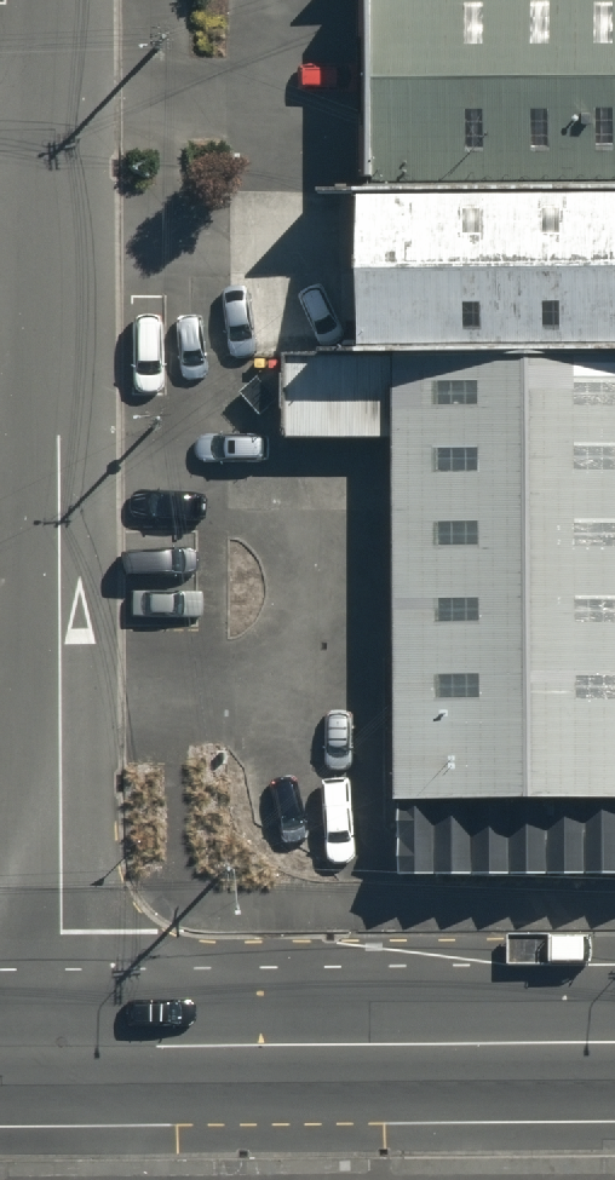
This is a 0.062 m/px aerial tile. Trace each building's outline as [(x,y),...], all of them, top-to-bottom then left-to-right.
[(390,827),(614,828),(614,0),(358,0),(358,388),(391,388),(390,827)]
